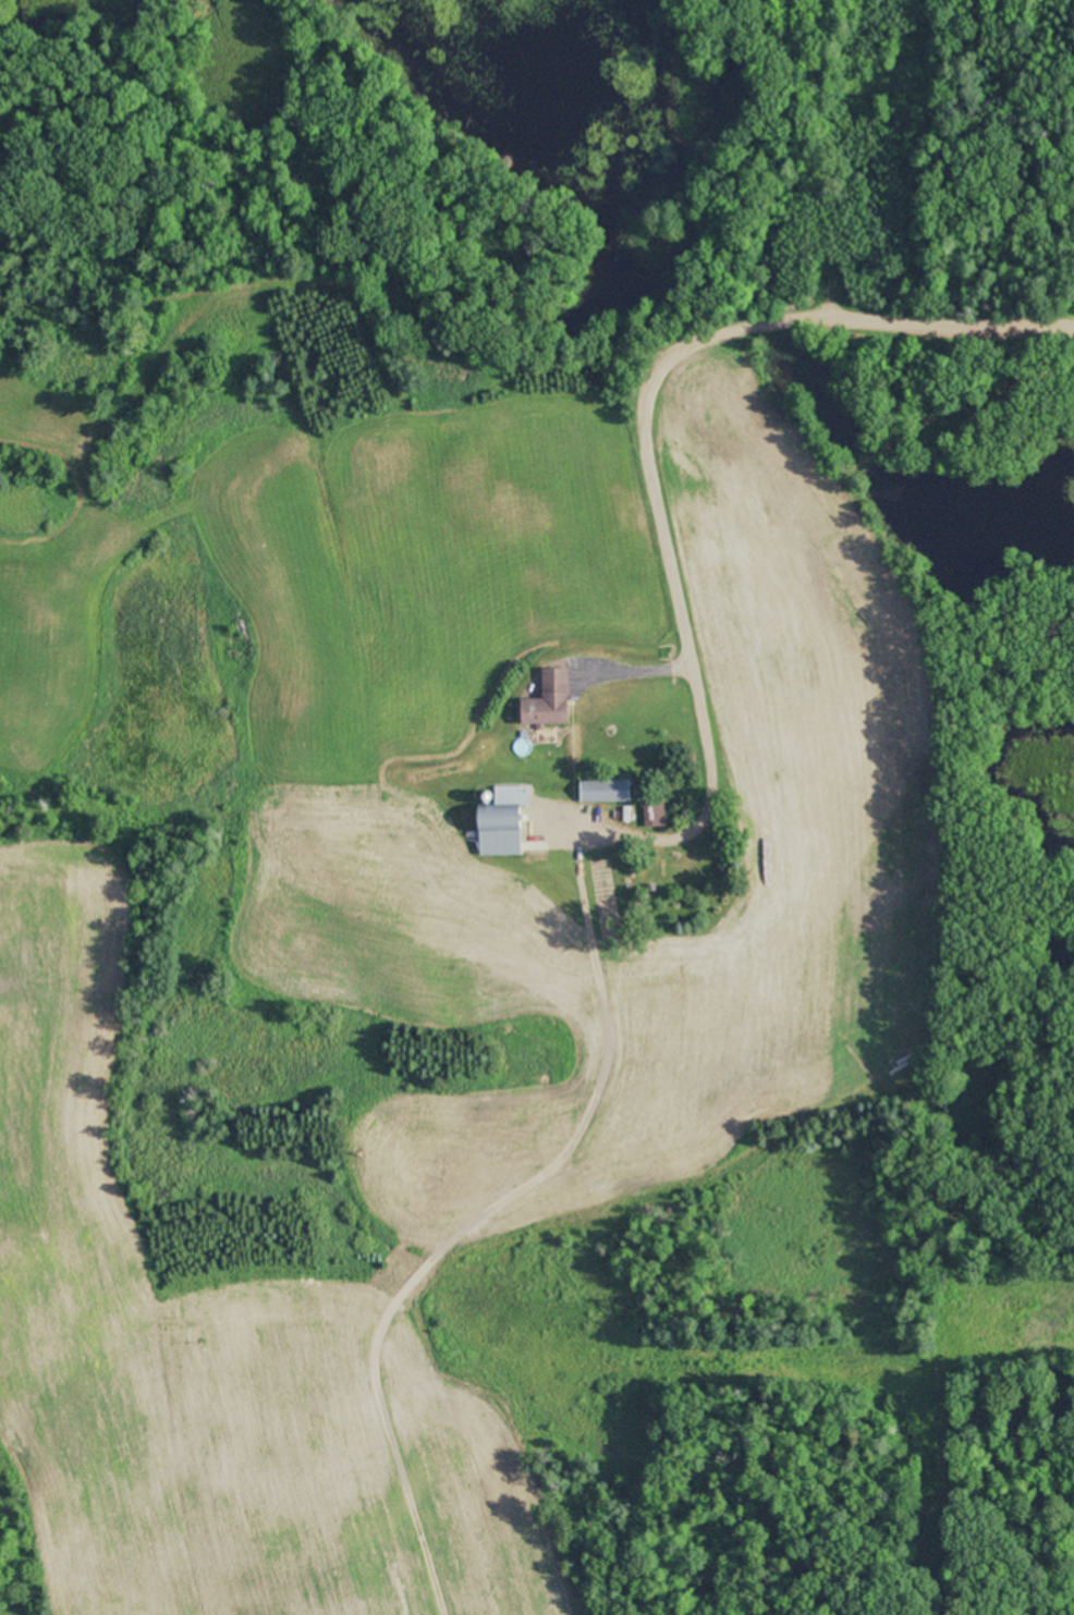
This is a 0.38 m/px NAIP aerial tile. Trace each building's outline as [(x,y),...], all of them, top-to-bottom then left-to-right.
[(567,725),(567,669),(541,669),(541,700),(520,700),(520,725),(567,725)] [(630,780),(579,780),(579,802),(630,802),(630,780)] [(529,787),(494,787),(495,807),(477,808),(477,855),(521,855),(520,806),(530,806),(529,787)] [(645,826),(664,826),(664,804),(645,804),(645,826)]
